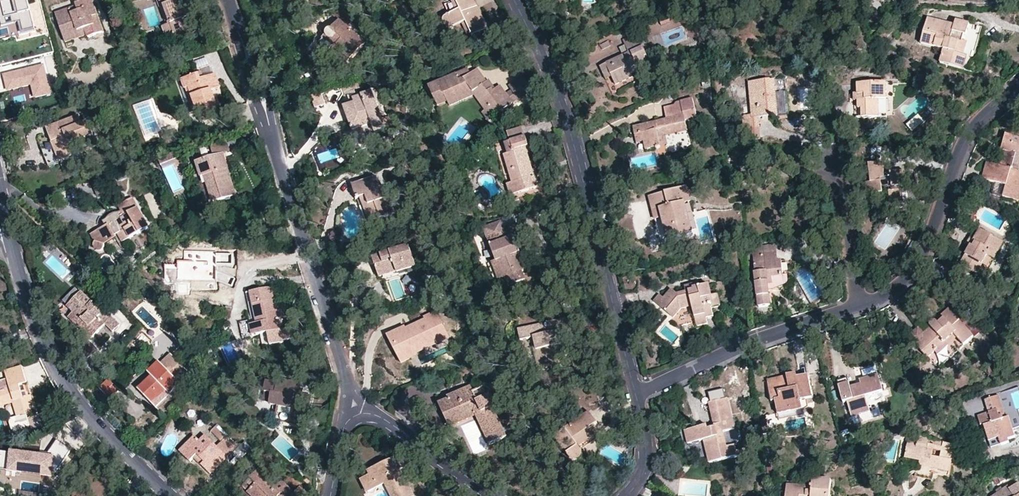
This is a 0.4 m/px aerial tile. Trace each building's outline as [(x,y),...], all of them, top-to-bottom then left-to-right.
[(3,28),(17,24),(20,37),(37,33),(29,0),(0,0),(0,16),(3,28)] [(63,10),(65,14),(57,17),(63,36),(84,30),(86,36),(87,37),(101,32),(90,0),(75,0),(77,5),(63,10)] [(170,24),(175,36),(196,29),(185,0),(159,0),(161,6),(164,6),(170,24)] [(475,0),(460,0),(462,7),(459,8),(455,0),(446,0),(451,12),(450,13),(446,14),(444,18),(445,23),(448,26),(451,27),(454,27),(465,23),(469,21),(473,32),(488,26),(479,2),(476,3),(475,0)] [(326,33),(326,34),(327,37),(329,38),(331,39),(333,39),(326,48),(346,64),(365,41),(346,26),(352,18),(344,10),(338,8),(332,15),(339,20),(332,28),(331,28),(329,28),(327,30),(326,33)] [(671,23),(668,15),(660,19),(663,26),(671,23)] [(975,58),(983,29),(956,21),(954,26),(929,19),(922,44),(943,50),(940,63),(964,70),(969,56),(975,58)] [(469,34),(473,32),(469,21),(465,23),(469,34)] [(168,39),(175,36),(170,24),(163,26),(168,39)] [(66,42),(86,36),(84,30),(63,36),(66,42)] [(320,43),(326,48),(333,39),(331,39),(329,38),(327,37),(326,34),(320,43)] [(643,47),(638,35),(623,41),(629,53),(643,47)] [(647,57),(643,47),(629,53),(600,67),(604,75),(610,72),(612,78),(616,86),(633,78),(632,75),(649,67),(645,58),(647,57)] [(206,58),(196,62),(198,68),(208,64),(206,58)] [(44,64),(3,75),(8,92),(32,86),(35,99),(52,94),(44,64)] [(427,88),(432,98),(440,94),(444,96),(448,102),(450,106),(474,93),(485,109),(490,106),(496,114),(511,102),(504,92),(498,85),(493,88),(491,89),(487,83),(479,70),(474,72),(470,67),(427,88)] [(606,81),(612,78),(610,72),(604,75),(606,81)] [(216,74),(201,79),(200,74),(183,79),(186,88),(190,87),(196,109),(202,124),(215,120),(212,112),(219,110),(213,90),(220,87),(216,74)] [(508,85),(510,88),(517,97),(531,87),(522,75),(508,85)] [(749,83),(750,107),(751,115),(744,116),(745,129),(760,127),(759,118),(787,115),(784,80),(749,83)] [(854,84),(854,93),(861,94),(861,101),(858,102),(858,110),(862,110),(862,118),(887,117),(885,83),(854,84)] [(193,110),(196,109),(190,87),(187,89),(193,110)] [(510,88),(504,92),(511,102),(517,97),(510,88)] [(386,129),(373,91),(352,98),(354,103),(344,107),(355,140),(386,129)] [(438,107),(448,102),(444,96),(440,94),(432,98),(438,107)] [(697,118),(693,98),(678,102),(677,102),(674,105),(665,107),(667,118),(634,126),(636,136),(642,135),(643,142),(645,150),(660,147),(656,132),(686,126),(686,120),(697,118)] [(934,104),(922,114),(926,120),(939,109),(934,104)] [(489,119),(496,114),(490,106),(485,109),(483,111),(489,119)] [(743,108),(744,116),(751,115),(750,107),(743,108)] [(93,135),(87,121),(82,123),(78,115),(46,127),(51,142),(41,146),(48,166),(78,154),(74,142),(93,135)] [(921,116),(907,123),(911,132),(925,125),(921,116)] [(687,131),(686,126),(656,132),(660,147),(668,145),(666,136),(687,131)] [(510,142),(506,143),(509,154),(506,155),(504,155),(513,183),(516,182),(520,193),(541,186),(535,170),(531,171),(528,165),(531,165),(526,147),(529,147),(526,137),(525,137),(522,127),(507,131),(510,142)] [(760,127),(745,129),(746,141),(761,140),(760,127)] [(178,140),(174,130),(162,134),(165,144),(178,140)] [(1005,134),(1001,151),(1004,152),(1000,166),(986,163),(982,179),(996,183),(993,195),(1018,201),(1018,199),(1018,138),(1005,134)] [(459,150),(448,143),(444,150),(455,157),(459,150)] [(200,153),(203,162),(223,156),(230,153),(227,144),(200,153)] [(174,156),(159,163),(162,169),(177,163),(174,156)] [(223,156),(203,162),(196,164),(201,180),(205,179),(213,205),(236,197),(223,156)] [(907,185),(906,172),(891,173),(891,177),(886,177),(883,164),(870,165),(872,183),(866,184),(868,195),(883,193),(882,189),(888,188),(891,209),(905,207),(902,186),(907,185)] [(127,176),(124,171),(119,174),(122,179),(127,176)] [(380,187),(376,177),(352,185),(357,199),(361,198),(370,221),(393,214),(384,186),(380,187)] [(112,186),(109,178),(93,184),(97,193),(112,186)] [(510,196),(520,193),(516,182),(513,183),(507,185),(510,196)] [(649,197),(653,211),(660,210),(663,218),(668,239),(693,233),(685,204),(691,202),(687,187),(649,197)] [(148,227),(132,199),(120,205),(124,212),(122,213),(120,214),(117,214),(114,215),(112,217),(110,218),(107,221),(106,223),(104,224),(107,229),(102,231),(93,236),(97,244),(97,245),(97,247),(98,248),(99,250),(101,251),(103,251),(104,250),(106,249),(107,248),(107,245),(107,244),(107,243),(118,236),(117,235),(120,233),(124,241),(140,232),(148,227)] [(709,214),(707,209),(694,212),(695,218),(709,214)] [(655,220),(663,218),(660,210),(653,211),(655,220)] [(505,232),(502,222),(485,228),(489,238),(505,232)] [(507,228),(508,231),(505,232),(489,238),(497,261),(504,279),(505,278),(508,287),(526,280),(523,274),(524,273),(517,254),(521,253),(514,236),(522,234),(518,223),(507,228)] [(975,228),(970,238),(976,242),(972,248),(970,247),(961,264),(977,273),(982,264),(987,256),(991,259),(995,260),(1004,244),(975,228)] [(109,249),(124,241),(120,233),(117,235),(118,236),(107,243),(107,244),(107,245),(107,248),(107,249),(109,249)] [(966,245),(970,247),(972,248),(976,242),(970,238),(966,245)] [(400,276),(398,272),(396,267),(414,261),(409,245),(373,258),(379,276),(381,280),(390,280),(400,276)] [(777,254),(776,246),(753,249),(754,257),(777,254)] [(778,263),(777,254),(754,257),(761,309),(773,307),(770,289),(769,279),(783,277),(781,263),(778,263)] [(987,267),(991,259),(987,256),(982,264),(987,267)] [(416,267),(414,261),(396,267),(398,272),(416,267)] [(499,281),(504,279),(497,261),(492,263),(499,281)] [(769,279),(770,289),(784,285),(786,284),(787,283),(788,282),(787,276),(783,276),(783,277),(769,279)] [(713,296),(709,285),(699,287),(698,283),(684,286),(685,292),(677,293),(671,289),(663,298),(660,295),(654,302),(675,318),(681,310),(693,308),(696,321),(707,318),(714,317),(711,308),(716,307),(713,296)] [(272,287),(246,293),(250,311),(248,312),(253,336),(281,329),(279,320),(278,313),(272,287)] [(68,306),(74,313),(89,327),(83,332),(91,340),(105,324),(113,332),(120,324),(105,309),(103,312),(99,309),(82,292),(68,306)] [(952,312),(949,309),(936,321),(937,321),(938,321),(938,322),(939,323),(940,324),(952,312)] [(410,337),(392,346),(402,364),(411,359),(407,352),(444,333),(434,312),(424,317),(427,322),(423,324),(422,321),(413,326),(414,329),(408,332),(410,337)] [(974,337),(952,312),(940,324),(939,323),(938,322),(938,321),(937,321),(936,321),(934,321),(933,321),(932,321),(931,322),(930,323),(930,324),(929,325),(929,326),(930,328),(914,342),(928,358),(935,352),(946,342),(949,345),(952,348),(955,345),(960,350),(974,337)] [(74,313),(69,318),(83,332),(89,327),(74,313)] [(521,341),(531,338),(537,337),(540,346),(536,348),(537,353),(535,354),(537,364),(544,362),(545,364),(554,363),(555,368),(565,365),(562,353),(566,353),(564,343),(558,345),(556,338),(562,337),(572,335),(568,318),(519,329),(521,341)] [(708,324),(707,318),(696,321),(697,326),(708,324)] [(388,336),(392,346),(410,337),(408,332),(414,329),(413,326),(406,329),(405,327),(388,336)] [(531,338),(535,354),(537,353),(536,348),(540,346),(537,337),(531,338)] [(938,355),(949,345),(946,342),(935,352),(938,355)] [(190,372),(171,353),(161,363),(159,361),(148,372),(150,374),(152,376),(139,389),(156,407),(180,384),(168,372),(172,368),(184,379),(190,372)] [(539,371),(555,368),(554,363),(545,364),(544,362),(537,364),(539,371)] [(5,371),(7,379),(0,381),(0,408),(14,404),(19,420),(36,415),(32,399),(28,400),(24,384),(27,383),(22,366),(5,371)] [(152,376),(150,374),(137,387),(139,389),(152,376)] [(785,384),(770,388),(773,402),(776,401),(779,414),(792,412),(791,406),(802,403),(801,400),(813,397),(808,376),(798,378),(797,374),(788,376),(789,380),(784,380),(785,384)] [(849,382),(839,385),(844,402),(848,401),(852,413),(860,411),(861,414),(870,412),(865,396),(883,391),(880,381),(877,383),(874,375),(860,379),(862,383),(856,385),(857,388),(851,389),(850,386),(849,382)] [(769,380),(770,388),(785,384),(784,380),(789,380),(788,376),(769,380)] [(278,384),(267,382),(264,401),(271,402),(271,405),(293,409),(292,416),(300,418),(301,414),(308,416),(311,397),(302,395),(297,394),(298,389),(299,383),(278,379),(278,384)] [(447,380),(436,384),(439,390),(449,386),(447,380)] [(471,386),(465,389),(467,394),(473,391),(471,386)] [(449,399),(439,404),(448,423),(478,409),(495,443),(507,437),(493,407),(496,406),(490,393),(487,395),(483,387),(473,391),(467,394),(465,389),(448,397),(449,399)] [(989,413),(979,417),(982,426),(985,425),(990,442),(1000,438),(1002,445),(1010,442),(1009,440),(1017,437),(1014,430),(1010,419),(1007,420),(1006,416),(1017,412),(1017,411),(1015,405),(1004,409),(999,396),(985,401),(989,413)] [(707,425),(685,431),(688,444),(704,440),(710,462),(738,456),(736,444),(728,446),(725,431),(729,430),(726,421),(733,419),(728,398),(709,402),(714,423),(715,428),(709,429),(707,425)] [(803,409),(802,403),(791,406),(792,412),(803,409)] [(489,445),(495,443),(478,409),(448,423),(451,429),(475,417),(489,445)] [(1017,411),(1017,412),(1006,416),(1007,420),(1010,419),(1014,430),(1018,428),(1018,410),(1017,411)] [(581,452),(581,449),(580,449),(579,447),(578,446),(590,436),(586,430),(597,423),(589,412),(554,437),(569,458),(571,460),(573,461),(574,461),(577,461),(579,460),(581,459),(582,456),(582,454),(581,452)] [(794,418),(792,412),(779,414),(780,421),(783,420),(794,418)] [(299,426),(300,418),(292,416),(290,424),(299,426)] [(735,429),(733,419),(726,421),(729,430),(735,429)] [(210,432),(215,437),(221,431),(216,426),(210,432)] [(190,460),(194,457),(196,454),(199,457),(196,460),(210,473),(237,445),(221,431),(215,437),(220,442),(217,446),(206,436),(200,441),(195,437),(181,452),(190,460)] [(922,438),(912,435),(911,441),(920,444),(922,438)] [(594,440),(590,436),(578,446),(579,447),(580,449),(581,449),(594,440)] [(931,440),(922,438),(920,444),(911,441),(906,459),(921,463),(918,475),(932,478),(933,473),(934,469),(950,473),(954,458),(956,448),(930,441),(931,440)] [(1000,438),(990,442),(992,449),(1002,445),(1000,438)] [(252,449),(245,442),(232,454),(238,461),(252,449)] [(962,449),(956,448),(954,458),(960,459),(962,449)] [(399,455),(384,463),(391,476),(401,471),(405,479),(410,476),(399,455)] [(68,456),(61,460),(65,465),(71,461),(68,456)] [(21,495),(12,481),(33,469),(34,468),(28,458),(11,468),(11,470),(0,476),(0,495),(18,495),(21,495)] [(362,480),(368,493),(379,488),(386,485),(392,495),(413,495),(405,479),(401,471),(391,476),(384,463),(369,471),(371,476),(362,480)] [(36,474),(33,469),(12,481),(21,495),(27,491),(21,482),(36,474)] [(293,491),(282,480),(276,486),(259,469),(244,486),(249,492),(248,493),(252,495),(288,495),(293,491)] [(1010,469),(994,478),(998,485),(1014,476),(1010,469)] [(787,495),(831,495),(832,481),(814,479),(814,487),(812,487),(812,488),(788,486),(787,495)] [(1011,489),(1010,487),(1004,491),(1003,488),(997,492),(999,495),(998,495),(1018,495),(1018,484),(1011,489)] [(293,491),(288,495),(305,495),(309,493),(300,485),(293,491)] [(386,485),(379,488),(380,490),(384,488),(388,495),(392,495),(386,485)]
